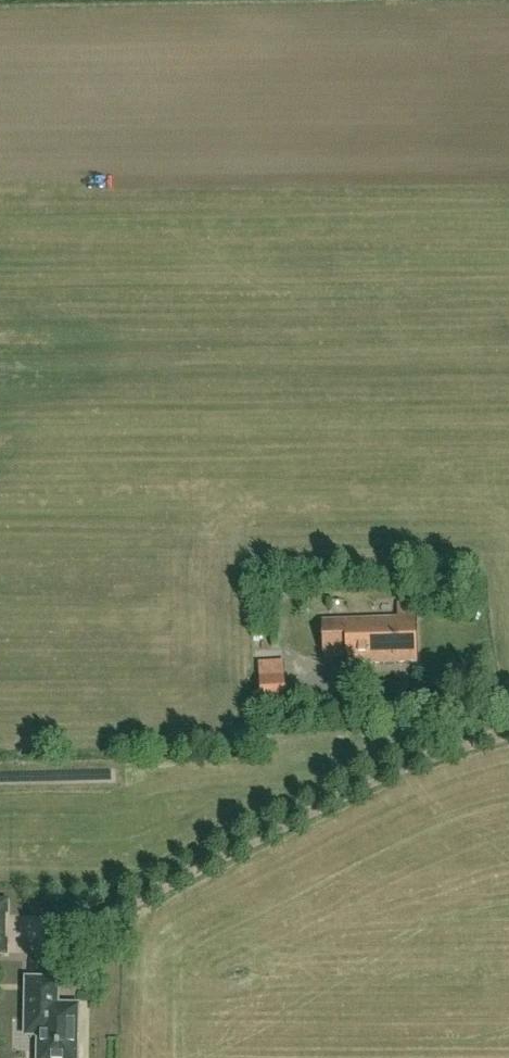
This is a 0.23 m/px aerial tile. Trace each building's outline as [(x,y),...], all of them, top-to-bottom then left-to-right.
[(417,662),(415,618),(415,602),(398,603),(398,619),(323,621),(324,657),(347,656),(347,664),(417,662)] [(259,703),(286,701),(283,659),(259,661),(259,703)] [(40,1020),(39,1050),(37,1050),(36,1057),(79,1057),(79,1046),(77,1046),(77,1011),(57,1011),(57,981),(28,980),(27,1020),(40,1020)]
